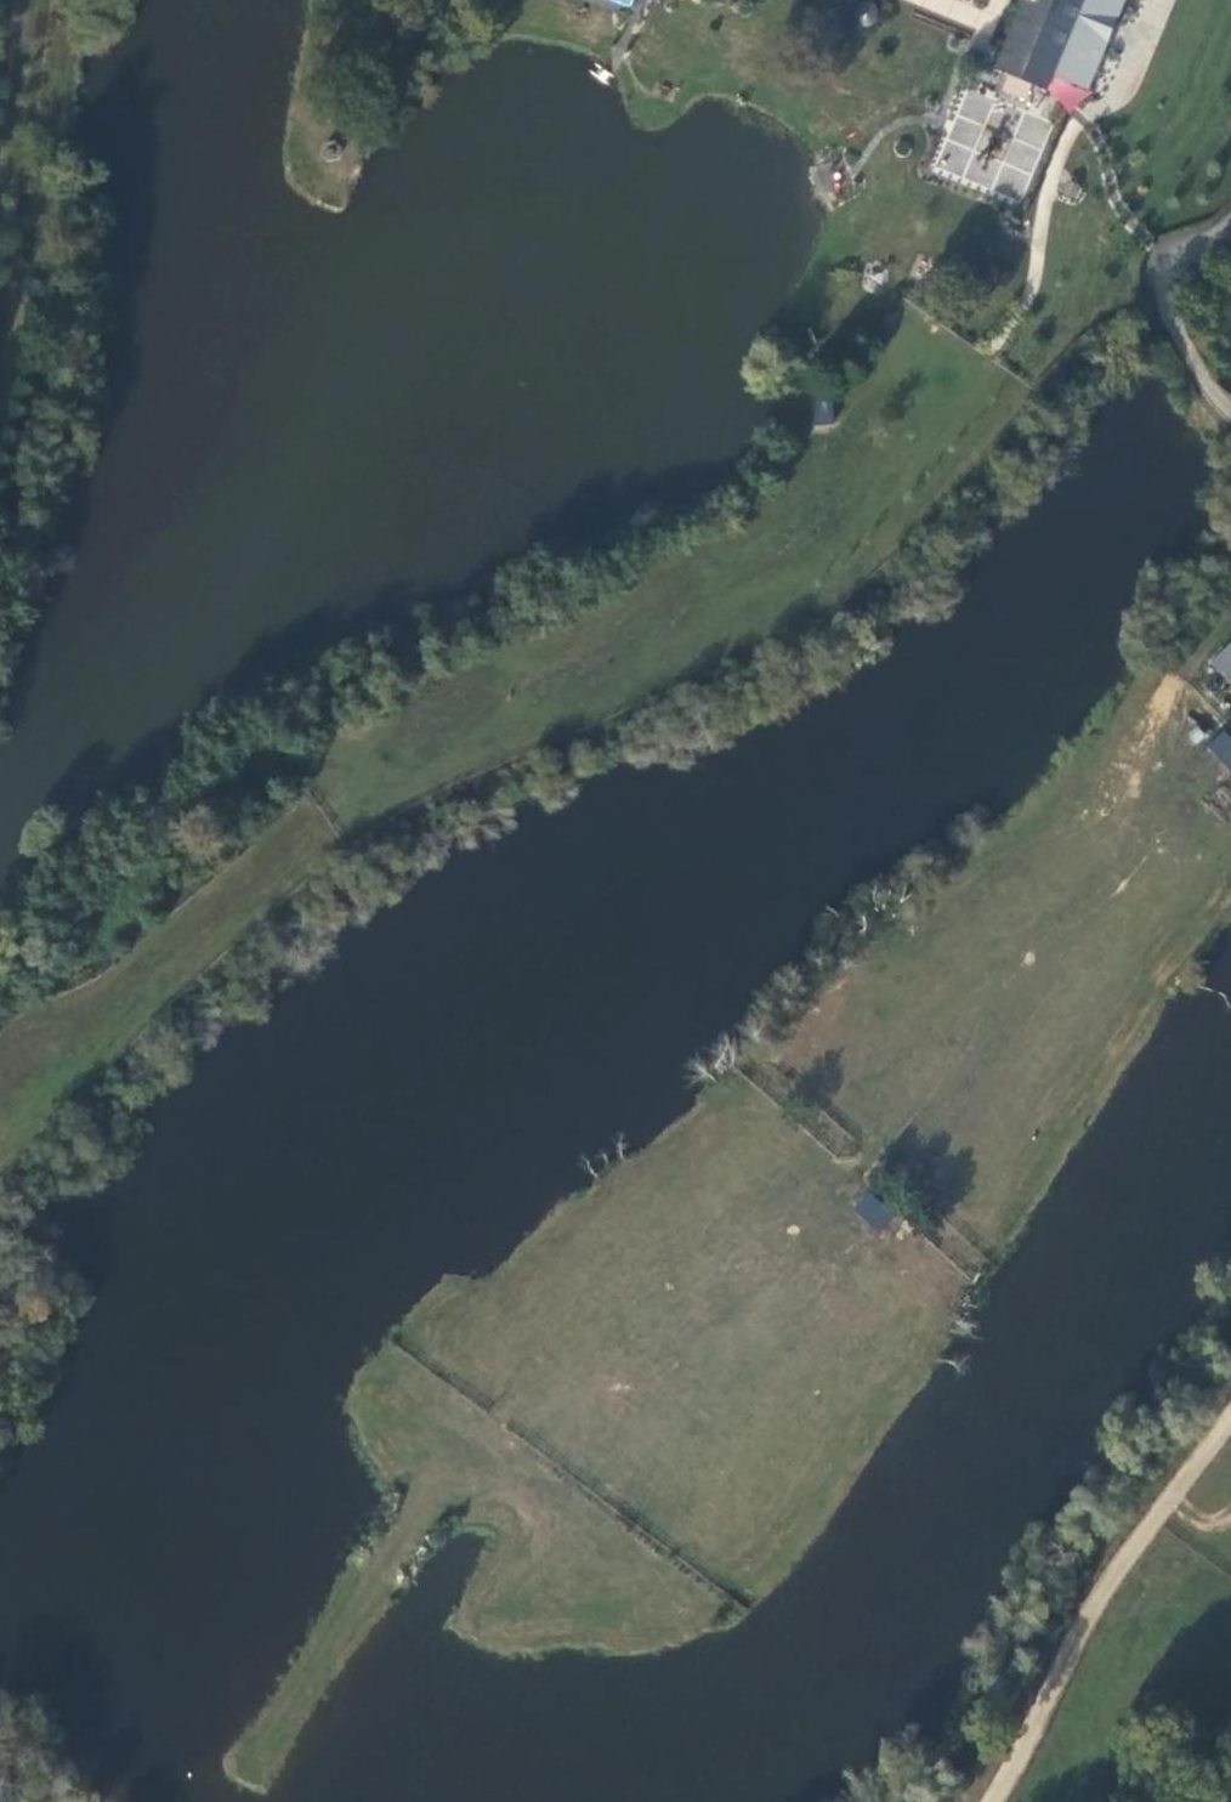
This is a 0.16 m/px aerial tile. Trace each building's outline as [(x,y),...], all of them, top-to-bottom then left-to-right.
[(998,98),(1048,112),(1087,0),(1033,0),(998,98)] [(965,90),(935,170),(1021,202),(1050,124),(1014,111),(1015,109),(965,90)] [(1211,658),(1230,678),(1230,639),(1211,658)] [(1205,746),(1230,772),(1230,738),(1222,729),(1205,746)] [(868,1189),(852,1205),(878,1231),(894,1215),(868,1189)]
